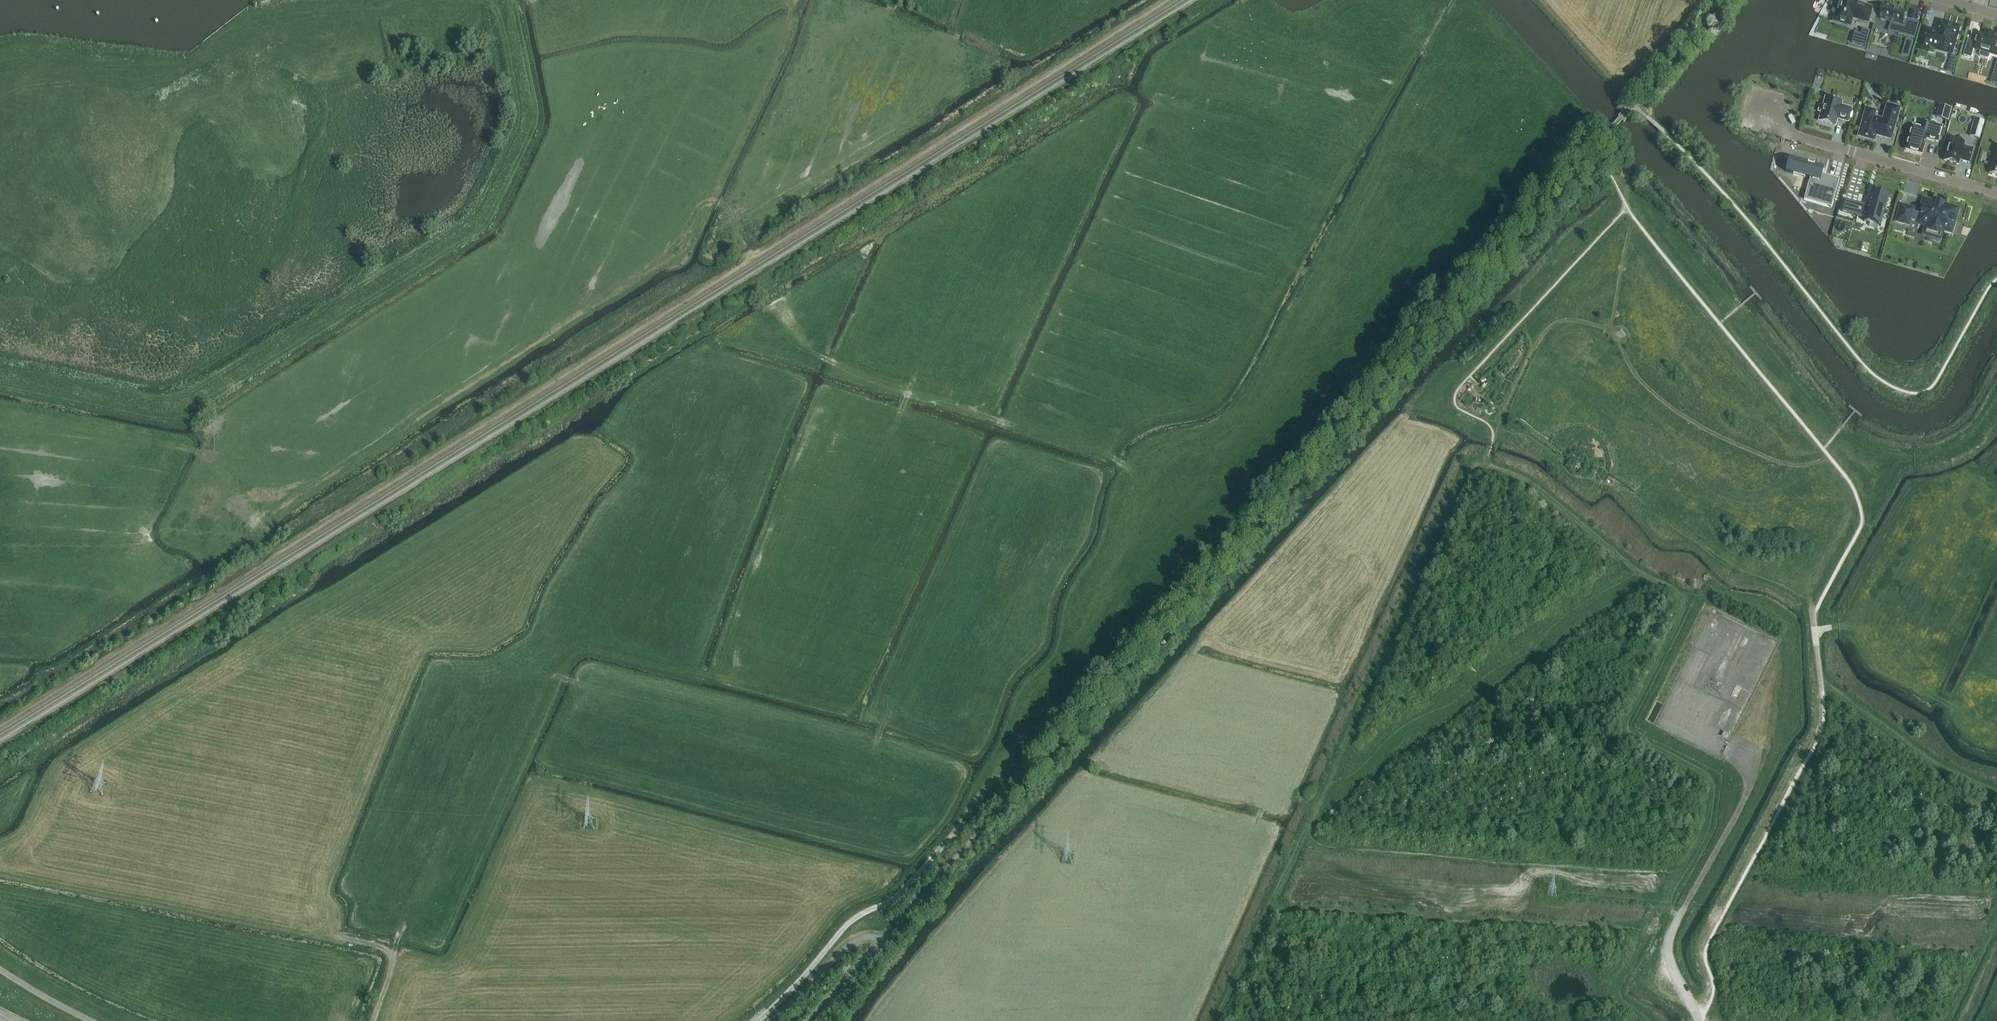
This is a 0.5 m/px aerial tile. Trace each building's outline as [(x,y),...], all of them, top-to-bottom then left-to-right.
[(1832,12),(1836,14),(1834,21),(1850,26),(1852,18),(1868,22),(1872,8),(1856,4),(1857,0),(1838,0),(1832,12)] [(1884,6),(1881,19),(1891,22),(1889,31),(1896,33),(1915,38),(1919,22),(1906,19),(1907,13),(1884,6)] [(1959,27),(1940,22),(1938,32),(1926,29),(1920,49),(1928,52),(1930,45),(1938,47),(1938,49),(1952,53),(1959,27)] [(1869,32),(1859,30),(1856,42),(1866,44),(1869,32)] [(1991,53),(1996,55),(1996,39),(1994,38),(1995,36),(1987,34),(1986,36),(1979,34),(1976,42),(1969,39),(1964,56),(1972,58),(1975,49),(1981,50),(1980,55),(1981,56),(1988,59),(1990,58),(1991,53)] [(1837,119),(1840,119),(1848,122),(1851,109),(1841,106),(1842,103),(1826,98),(1823,106),(1820,105),(1818,112),(1821,113),(1819,121),(1835,125),(1837,119)] [(1866,110),(1859,136),(1874,141),(1876,135),(1891,139),(1900,108),(1887,104),(1883,120),(1874,117),(1876,113),(1874,111),(1868,109),(1866,110)] [(1945,107),(1942,118),(1948,120),(1951,109),(1945,107)] [(1970,136),(1979,138),(1984,121),(1980,120),(1978,127),(1973,125),(1970,136)] [(1942,127),(1925,122),(1923,130),(1912,127),(1906,150),(1922,154),(1926,139),(1938,142),(1942,127)] [(1969,163),(1973,149),(1963,146),(1964,143),(1951,139),(1944,161),(1958,165),(1959,160),(1969,163)] [(1839,180),(1838,179),(1838,182),(1820,177),(1823,168),(1824,169),(1825,168),(1789,158),(1789,159),(1790,159),(1787,171),(1785,170),(1785,171),(1810,179),(1812,179),(1809,190),(1814,191),(1811,200),(1831,206),(1830,208),(1831,208),(1839,180)] [(1857,202),(1854,215),(1862,217),(1863,216),(1865,217),(1864,221),(1864,222),(1866,217),(1882,221),(1883,218),(1889,195),(1888,195),(1873,191),(1873,190),(1872,190),(1868,206),(1866,206),(1866,205),(1857,202)] [(1958,209),(1955,209),(1944,205),(1943,207),(1935,204),(1935,203),(1924,200),(1920,214),(1913,212),(1914,209),(1901,205),(1896,221),(1909,225),(1911,220),(1927,225),(1926,230),(1941,234),(1943,230),(1951,232),(1954,221),(1958,209)]
